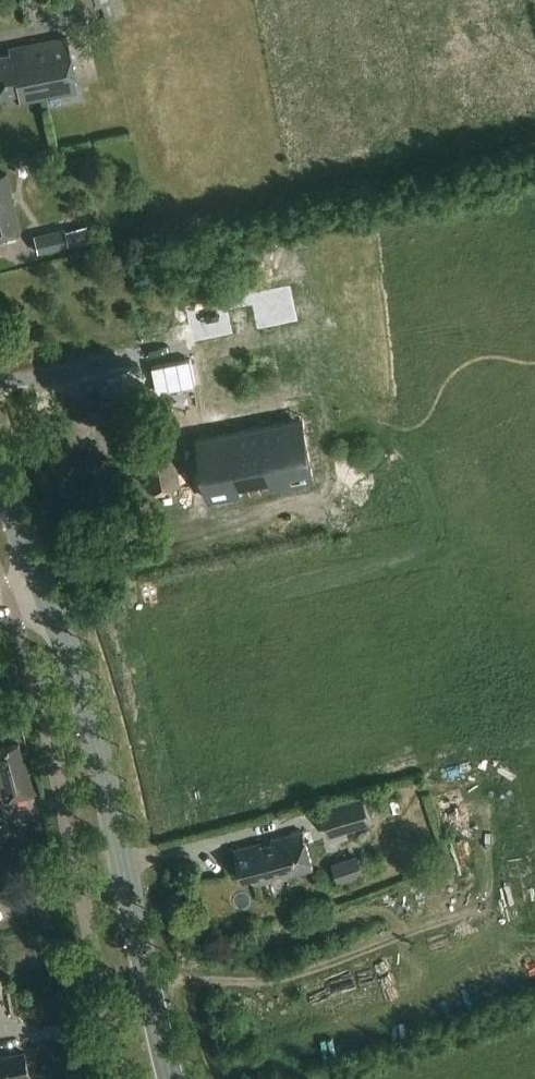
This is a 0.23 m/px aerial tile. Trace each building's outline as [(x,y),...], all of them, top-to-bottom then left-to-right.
[(96,9),(103,7),(111,5),(112,5),(111,0),(94,0),(96,9)] [(70,39),(11,50),(11,55),(0,57),(0,95),(1,99),(19,95),(21,105),(80,93),(70,39)] [(44,155),(35,156),(36,164),(45,162),(44,155)] [(7,176),(0,178),(0,238),(19,234),(7,176)] [(87,227),(65,232),(64,229),(34,237),(38,254),(69,247),(68,246),(90,241),(87,227)] [(304,415),(197,435),(209,501),(316,481),(304,415)] [(151,493),(182,488),(174,444),(142,450),(151,493)] [(1,784),(6,802),(39,793),(34,772),(30,773),(29,768),(33,767),(29,754),(23,756),(20,744),(0,750),(0,785),(1,784)] [(363,796),(319,810),(328,838),(372,824),(363,796)] [(314,868),(304,831),(272,840),(273,844),(263,847),(261,842),(235,850),(243,879),(253,876),(256,884),(314,868)] [(357,855),(332,864),(339,883),(364,874),(357,855)] [(15,1077),(31,1074),(27,1053),(11,1056),(0,1058),(0,1078),(16,1078),(15,1077)]
